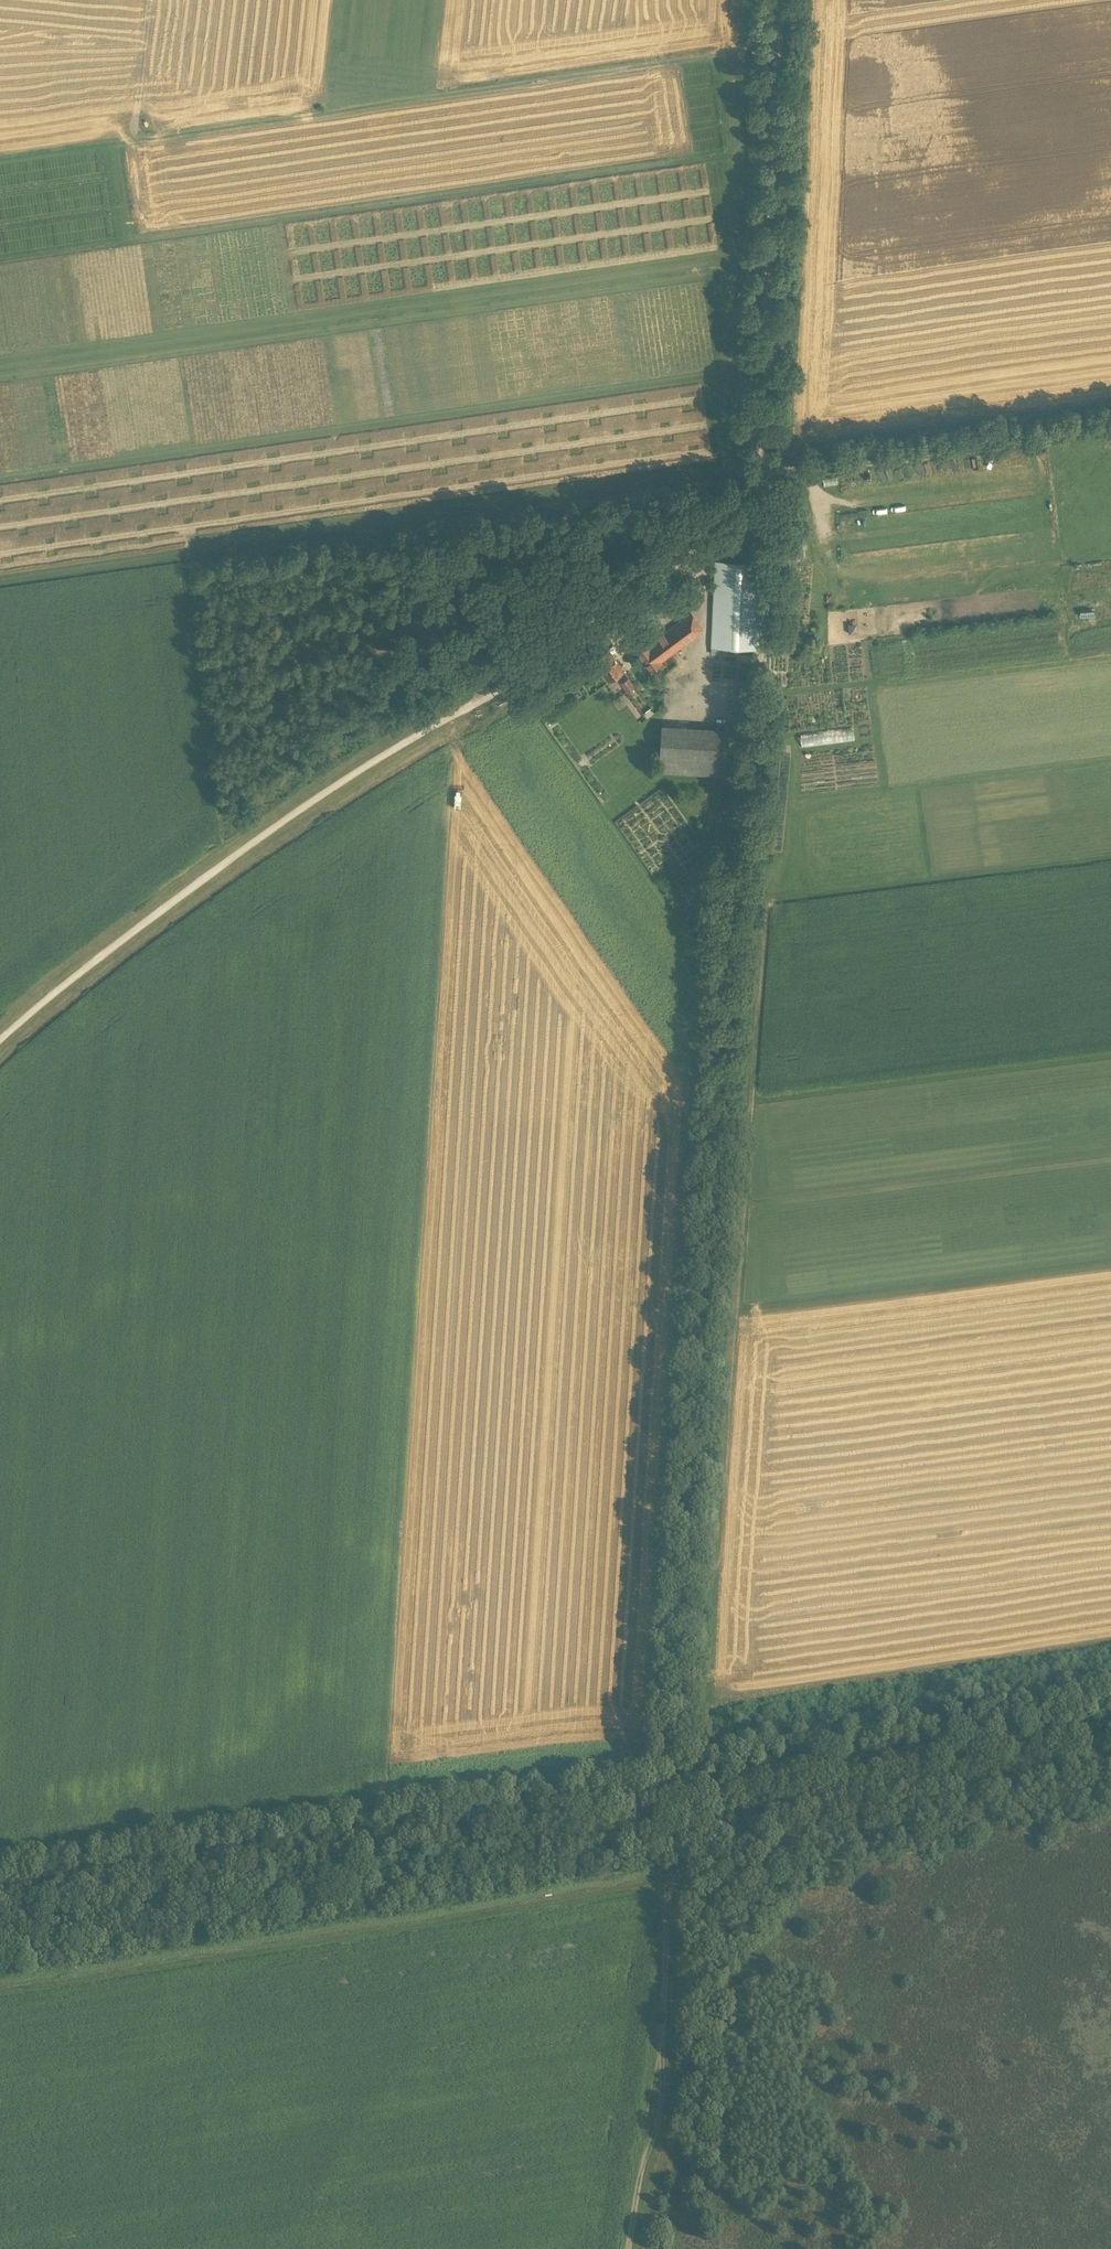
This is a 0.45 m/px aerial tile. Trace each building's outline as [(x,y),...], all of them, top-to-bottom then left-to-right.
[(961,459),(963,470),(975,468),(974,457),(961,459)] [(824,476),(824,484),(838,485),(838,476),(824,476)] [(795,540),(796,558),(804,557),(802,539),(795,540)] [(711,647),(759,649),(763,563),(715,561),(711,647)] [(1105,588),(1108,589),(1110,589),(1110,575),(1109,575),(1107,575),(1105,577),(1104,579),(1103,581),(1103,584),(1104,586),(1105,588)] [(638,652),(651,670),(661,663),(660,661),(702,629),(690,613),(638,652)] [(850,622),(850,631),(860,630),(859,622),(850,622)] [(594,659),(609,680),(623,670),(608,650),(594,659)] [(620,683),(627,692),(634,686),(628,677),(620,683)] [(803,746),(856,740),(855,726),(801,732),(803,746)] [(662,731),(659,769),(725,773),(727,736),(662,731)]
